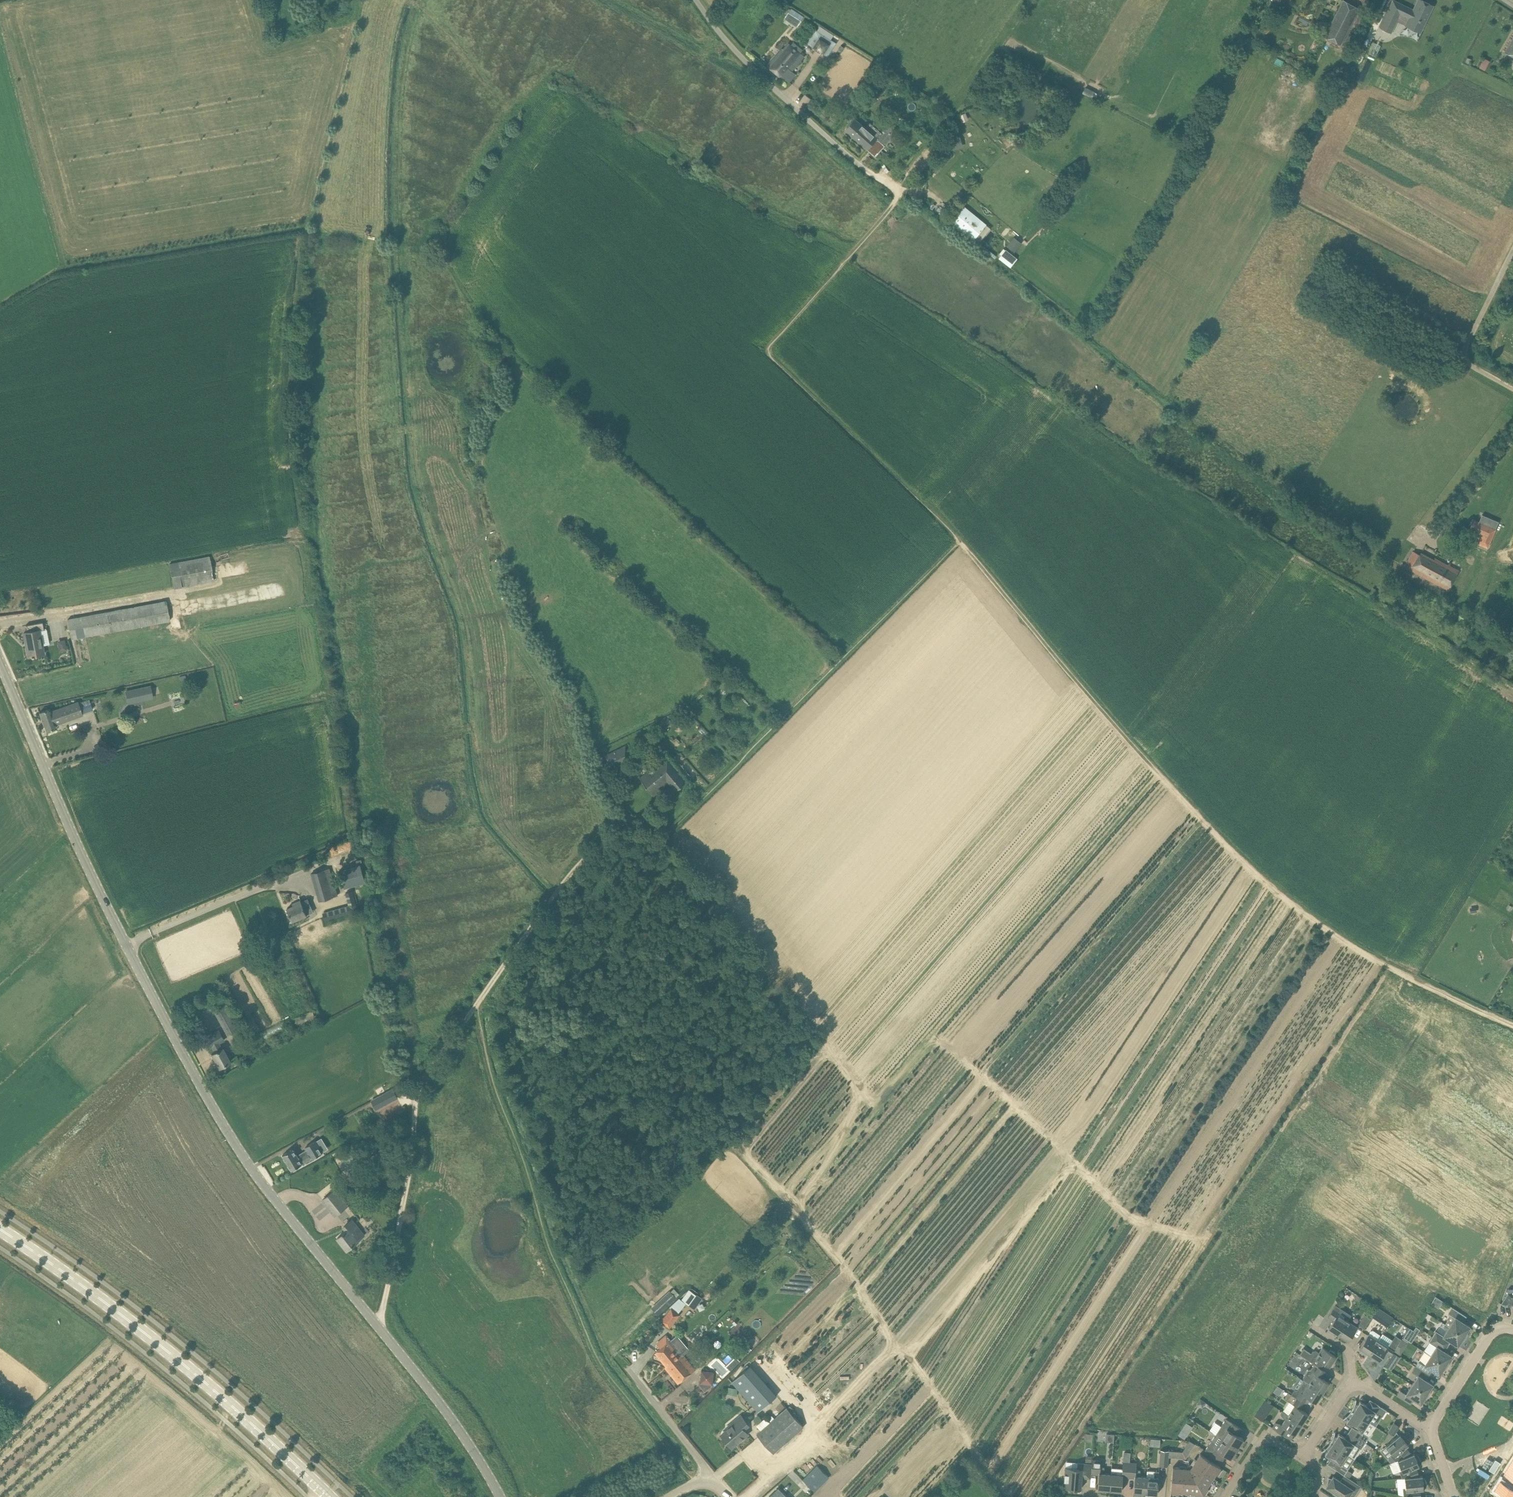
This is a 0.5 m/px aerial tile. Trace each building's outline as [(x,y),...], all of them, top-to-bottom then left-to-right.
[(1400,0),(1394,0),(1382,25),(1392,30),(1401,11),(1411,16),(1407,23),(1422,30),(1435,3),(1429,0),(1419,0),(1415,7),(1400,0)] [(1325,36),(1340,44),(1359,8),(1344,1),(1325,36)] [(791,9),(787,16),(799,23),(803,17),(792,9),(791,9)] [(807,44),(824,54),(832,39),(816,29),(807,44)] [(792,71),(804,56),(789,43),(784,49),(783,48),(768,65),(784,78),(785,77),(789,81),(795,74),(792,71)] [(1483,70),(1489,60),(1482,57),(1477,67),(1483,70)] [(1083,87),(1080,93),(1094,99),(1096,93),(1083,87)] [(845,130),(876,156),(897,132),(889,124),(882,133),(870,123),(866,128),(855,119),(845,130)] [(914,132),(907,140),(915,146),(916,144),(918,145),(923,140),(914,132)] [(955,138),(947,141),(950,151),(958,148),(955,138)] [(962,204),(948,221),(973,241),(987,224),(962,204)] [(997,258),(1010,267),(1017,257),(1003,248),(997,258)] [(1479,521),(1475,531),(1482,534),(1478,544),(1488,548),(1496,529),(1499,522),(1482,514),(1479,522),(1479,521)] [(1439,584),(1449,590),(1459,571),(1448,565),(1435,558),(1434,560),(1421,553),(1420,555),(1414,551),(1405,567),(1438,585),(1439,584)] [(170,563),(174,587),(213,579),(209,556),(170,563)] [(68,619),(71,638),(81,636),(170,620),(167,600),(68,619)] [(26,625),(27,632),(24,633),(28,657),(44,654),(40,630),(44,629),(43,622),(26,625)] [(60,651),(68,650),(66,640),(59,640),(60,651)] [(724,679),(722,685),(729,688),(731,682),(724,679)] [(150,686),(126,692),(129,703),(152,698),(150,686)] [(39,713),(46,731),(57,728),(56,725),(83,715),(78,702),(51,712),(50,709),(39,713)] [(626,745),(605,755),(612,770),(633,760),(626,745)] [(654,766),(640,778),(654,795),(670,782),(677,790),(687,782),(665,756),(655,764),(654,764),(653,765),(654,766)] [(340,870),(345,888),(366,882),(361,864),(340,870)] [(312,873),(320,901),(337,896),(329,868),(312,873)] [(323,914),(325,921),(358,912),(352,892),(346,893),(350,907),(323,914)] [(293,903),(294,906),(287,908),(293,921),(307,915),(304,907),(311,904),(308,899),(302,902),(301,900),(293,903)] [(214,1012),(227,1035),(239,1028),(227,1005),(214,1012)] [(313,1011),(295,1018),(297,1024),(315,1016),(313,1011)] [(212,1054),(219,1068),(230,1062),(222,1048),(218,1042),(223,1040),(219,1031),(205,1039),(210,1047),(212,1046),(215,1052),(212,1054)] [(393,1089),(372,1101),(376,1110),(398,1098),(393,1089)] [(283,1155),(292,1170),(312,1158),(312,1159),(323,1152),(317,1141),(305,1147),(308,1153),(299,1158),(294,1148),(283,1155)] [(335,1190),(323,1200),(335,1215),(348,1206),(335,1190)] [(338,1237),(347,1250),(366,1235),(353,1219),(352,1220),(344,1226),(347,1230),(338,1237)] [(1507,1294),(1501,1303),(1505,1306),(1512,1306),(1512,1288),(1509,1288),(1507,1294)] [(690,1290),(683,1299),(694,1307),(701,1297),(690,1290)] [(665,1302),(668,1305),(676,1297),(673,1294),(665,1302)] [(1328,1327),(1339,1334),(1348,1320),(1351,1315),(1348,1313),(1345,1316),(1344,1318),(1338,1314),(1339,1312),(1341,1308),(1336,1305),(1328,1316),(1334,1320),(1329,1326),(1328,1327)] [(662,1320),(670,1326),(679,1314),(671,1308),(662,1320)] [(1373,1315),(1373,1316),(1388,1326),(1393,1317),(1378,1308),(1373,1315)] [(1451,1315),(1446,1324),(1449,1326),(1466,1337),(1469,1333),(1467,1332),(1470,1326),(1463,1322),(1466,1317),(1453,1308),(1449,1314),(1451,1315)] [(1366,1315),(1359,1324),(1364,1328),(1371,1318),(1366,1315)] [(1348,1320),(1339,1334),(1349,1340),(1350,1340),(1349,1340),(1358,1327),(1348,1320)] [(1436,1330),(1433,1336),(1448,1346),(1451,1341),(1458,1345),(1462,1339),(1463,1340),(1464,1341),(1466,1337),(1449,1326),(1444,1335),(1436,1330)] [(1368,1334),(1360,1347),(1370,1354),(1381,1337),(1380,1334),(1374,1330),(1371,1331),(1369,1334),(1368,1334)] [(1381,1337),(1370,1354),(1380,1361),(1381,1360),(1380,1360),(1385,1353),(1390,1356),(1393,1351),(1394,1351),(1398,1345),(1392,1341),(1382,1334),(1381,1337)] [(665,1367),(667,1369),(683,1356),(671,1340),(667,1336),(658,1343),(661,1348),(657,1352),(668,1365),(665,1367)] [(1437,1346),(1431,1355),(1448,1366),(1450,1362),(1449,1362),(1448,1361),(1452,1355),(1445,1351),(1448,1346),(1433,1336),(1429,1341),(1437,1346)] [(1398,1345),(1394,1351),(1400,1356),(1408,1342),(1402,1338),(1398,1345)] [(1304,1348),(1300,1354),(1311,1361),(1314,1356),(1330,1366),(1330,1365),(1329,1365),(1331,1362),(1333,1363),(1337,1355),(1336,1355),(1323,1347),(1320,1352),(1316,1350),(1313,1350),(1311,1353),(1304,1348)] [(1425,1352),(1416,1366),(1429,1375),(1433,1370),(1440,1374),(1443,1368),(1445,1369),(1445,1370),(1448,1366),(1431,1355),(1425,1352)] [(1394,1353),(1390,1358),(1396,1362),(1400,1357),(1394,1353)] [(683,1356),(667,1369),(679,1383),(695,1370),(683,1356)] [(1304,1380),(1323,1392),(1330,1382),(1329,1381),(1329,1382),(1322,1377),(1326,1371),(1314,1364),(1311,1369),(1308,1369),(1303,1376),(1304,1380)] [(733,1381),(760,1410),(778,1394),(751,1365),(733,1381)] [(1418,1375),(1412,1384),(1415,1387),(1429,1395),(1431,1391),(1429,1390),(1433,1384),(1426,1380),(1429,1375),(1416,1366),(1412,1371),(1418,1375)] [(700,1382),(713,1384),(715,1371),(702,1369),(700,1382)] [(1323,1392),(1304,1380),(1298,1389),(1295,1389),(1291,1394),(1304,1403),(1308,1397),(1315,1402),(1316,1402),(1323,1392)] [(1415,1387),(1412,1384),(1406,1394),(1421,1403),(1425,1397),(1426,1398),(1427,1399),(1429,1395),(1415,1387)] [(728,1394),(738,1395),(739,1388),(729,1386),(728,1394)] [(1289,1401),(1300,1408),(1304,1403),(1291,1394),(1288,1392),(1284,1398),(1289,1401)] [(1264,1399),(1253,1414),(1261,1420),(1272,1404),(1264,1399)] [(1353,1408),(1352,1410),(1369,1422),(1376,1411),(1383,1416),(1387,1410),(1375,1402),(1371,1408),(1360,1401),(1358,1404),(1356,1403),(1356,1399),(1356,1400),(1355,1402),(1355,1403),(1354,1405),(1353,1407),(1353,1408)] [(1308,1413),(1289,1401),(1283,1411),(1302,1424),(1309,1413),(1308,1413)] [(757,1434),(773,1453),(804,1426),(787,1408),(757,1434)] [(1352,1410),(1346,1415),(1343,1418),(1344,1419),(1347,1416),(1348,1419),(1346,1422),(1357,1428),(1353,1434),(1365,1442),(1370,1436),(1363,1432),(1369,1422),(1352,1410)] [(1276,1422),(1272,1427),(1284,1435),(1288,1429),(1295,1433),(1294,1434),(1295,1434),(1302,1424),(1283,1411),(1281,1414),(1284,1418),(1286,1419),(1282,1424),(1280,1423),(1276,1422)] [(729,1426),(730,1427),(721,1435),(732,1447),(748,1433),(744,1428),(749,1424),(741,1415),(737,1419),(729,1426)] [(1226,1418),(1216,1434),(1237,1448),(1240,1445),(1242,1446),(1245,1441),(1243,1440),(1244,1439),(1239,1435),(1243,1429),(1226,1418)] [(1208,1430),(1214,1433),(1218,1425),(1213,1422),(1208,1430)] [(1394,1422),(1388,1431),(1394,1435),(1400,1426),(1394,1422)] [(1181,1430),(1179,1434),(1184,1438),(1187,1434),(1181,1430)] [(1333,1435),(1330,1442),(1348,1454),(1355,1444),(1361,1448),(1365,1442),(1353,1434),(1349,1440),(1339,1433),(1337,1436),(1334,1435),(1335,1431),(1334,1431),(1333,1435)] [(1237,1448),(1216,1434),(1205,1450),(1222,1461),(1226,1455),(1231,1458),(1232,1457),(1233,1458),(1237,1454),(1235,1452),(1237,1448)] [(1396,1461),(1398,1460),(1413,1454),(1406,1446),(1409,1444),(1406,1441),(1409,1439),(1403,1434),(1401,1435),(1400,1434),(1387,1445),(1393,1453),(1391,1455),(1396,1461)] [(1183,1451),(1169,1450),(1169,1457),(1186,1458),(1195,1444),(1190,1440),(1183,1451)] [(1327,1451),(1325,1454),(1334,1460),(1331,1466),(1343,1474),(1347,1468),(1341,1464),(1348,1454),(1330,1442),(1327,1447),(1322,1450),(1322,1451),(1325,1449),(1327,1451)] [(1159,1466),(1168,1466),(1169,1457),(1169,1450),(1161,1450),(1159,1466)] [(1195,1493),(1195,1496),(1201,1496),(1203,1493),(1206,1493),(1210,1488),(1207,1487),(1216,1473),(1219,1474),(1222,1469),(1220,1468),(1221,1466),(1201,1453),(1191,1468),(1173,1467),(1171,1491),(1173,1491),(1172,1494),(1179,1494),(1179,1491),(1195,1493)] [(1402,1478),(1405,1478),(1422,1475),(1420,1476),(1417,1467),(1419,1466),(1418,1462),(1421,1460),(1417,1454),(1415,1455),(1414,1453),(1413,1454),(1398,1460),(1402,1469),(1399,1470),(1402,1478)] [(1092,1463),(1091,1473),(1099,1474),(1098,1489),(1110,1490),(1111,1473),(1104,1473),(1105,1467),(1101,1466),(1102,1460),(1092,1459),(1092,1463)] [(1064,1487),(1081,1489),(1082,1478),(1091,1478),(1091,1473),(1092,1463),(1078,1462),(1078,1468),(1066,1467),(1064,1487)] [(1111,1473),(1110,1490),(1122,1491),(1123,1476),(1129,1477),(1130,1462),(1123,1462),(1123,1468),(1119,1468),(1112,1467),(1111,1473)] [(1134,1492),(1146,1493),(1147,1476),(1140,1476),(1141,1470),(1136,1469),(1137,1463),(1130,1462),(1129,1477),(1135,1477),(1134,1492)] [(804,1479),(816,1490),(829,1476),(817,1465),(804,1479)] [(1507,1469),(1500,1479),(1512,1487),(1512,1473),(1507,1469)] [(1147,1476),(1146,1493),(1158,1494),(1159,1477),(1159,1471),(1155,1471),(1154,1477),(1147,1476)] [(1407,1496),(1411,1496),(1422,1496),(1421,1489),(1424,1489),(1423,1485),(1427,1485),(1425,1477),(1423,1477),(1422,1475),(1405,1478),(1406,1487),(1403,1488),(1404,1496),(1407,1496)] [(1343,1496),(1348,1496),(1350,1493),(1354,1496),(1361,1485),(1347,1477),(1343,1482),(1333,1476),(1332,1478),(1329,1478),(1328,1484),(1326,1486),(1343,1496)] [(1500,1479),(1494,1489),(1506,1496),(1512,1496),(1512,1487),(1500,1479)] [(769,1496),(788,1496),(779,1488),(769,1496)]
